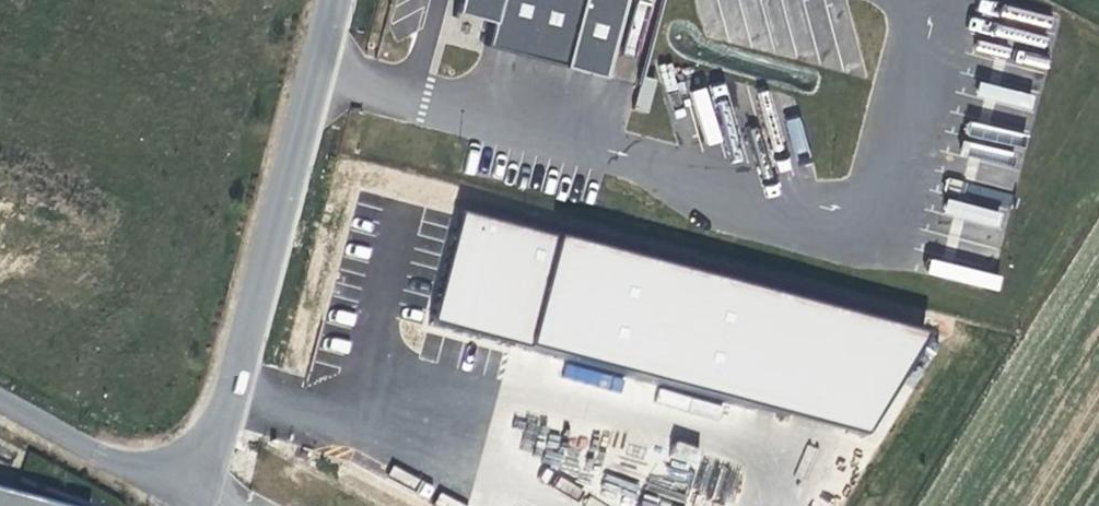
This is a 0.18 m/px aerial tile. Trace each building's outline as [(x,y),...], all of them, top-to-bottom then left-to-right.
[(462,14),(501,25),(495,47),(608,78),(629,0),(466,0),(462,14)] [(931,330),(469,212),(439,322),(873,431),(931,330)] [(0,488),(0,505),(71,505),(0,488)]
